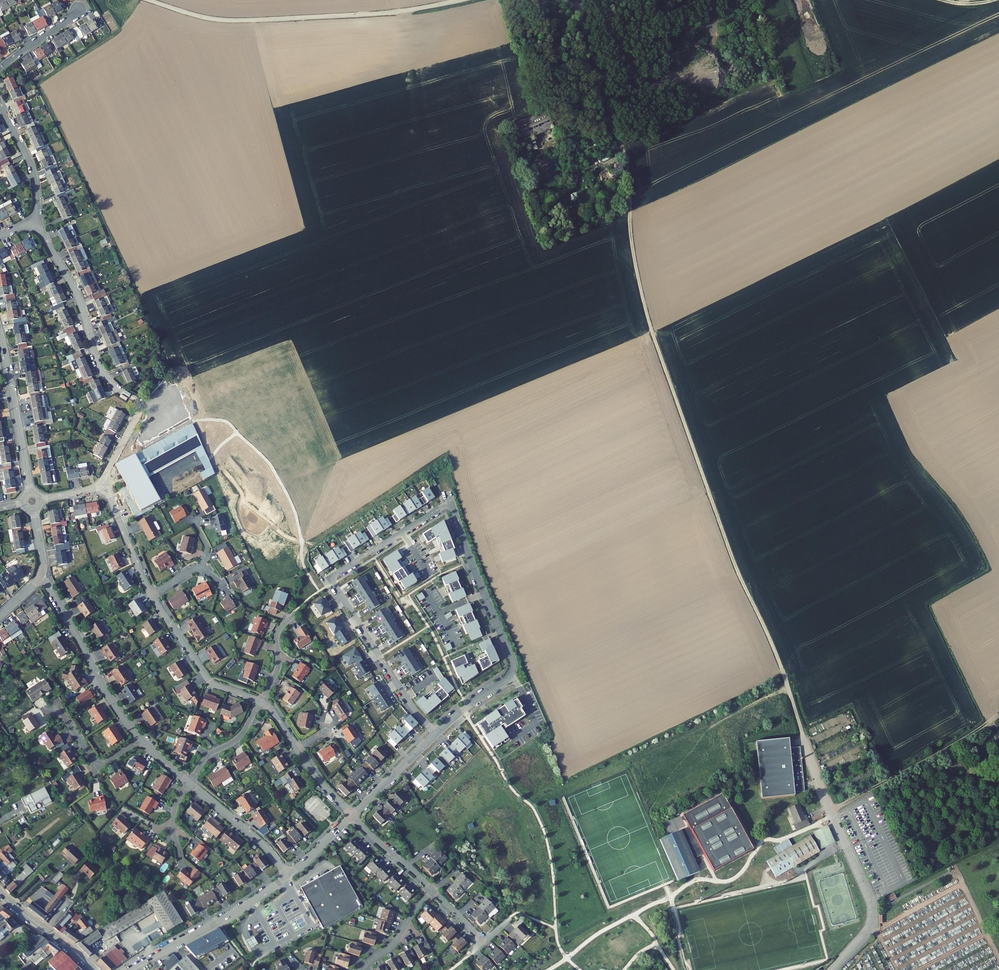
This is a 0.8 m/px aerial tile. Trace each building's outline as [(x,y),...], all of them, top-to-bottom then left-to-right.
[(23,7),(21,3),(20,0),(8,0),(6,1),(11,9),(18,5),(20,8),(23,7)] [(57,17),(65,13),(61,6),(65,4),(63,0),(58,0),(60,4),(53,8),(57,17)] [(11,9),(6,1),(0,4),(0,8),(1,10),(0,11),(0,16),(2,20),(5,18),(3,13),(11,9)] [(41,14),(49,29),(53,27),(49,21),(57,17),(53,8),(41,14)] [(49,29),(41,14),(41,13),(38,14),(40,18),(42,22),(34,26),(38,35),(49,29)] [(95,23),(87,27),(92,36),(102,29),(98,22),(95,23)] [(38,35),(34,26),(26,30),(24,27),(21,29),(23,32),(27,40),(30,38),(30,39),(38,35)] [(78,30),(75,32),(81,42),(92,36),(87,27),(79,32),(78,30)] [(12,38),(16,46),(24,42),(23,41),(27,40),(23,32),(12,38)] [(78,44),(81,42),(75,32),(72,34),(71,33),(64,37),(69,46),(77,41),(78,44)] [(5,51),(8,50),(9,50),(16,46),(12,38),(10,35),(0,40),(0,43),(5,51)] [(58,52),(69,46),(64,37),(56,42),(57,43),(54,45),(58,52)] [(47,59),(58,52),(54,45),(50,47),(50,46),(43,51),(47,59)] [(40,64),(47,59),(43,51),(35,56),(37,60),(34,62),(39,69),(40,72),(44,70),(40,64)] [(28,75),(39,69),(34,62),(34,61),(23,67),(28,75)] [(6,84),(11,95),(20,91),(15,80),(6,84)] [(15,103),(17,106),(25,103),(28,101),(26,98),(25,98),(23,99),(20,91),(11,95),(15,103)] [(30,114),(25,103),(17,106),(14,108),(16,111),(14,111),(18,120),(27,116),(30,114)] [(18,120),(23,131),(27,129),(35,125),(34,122),(31,123),(27,116),(18,120)] [(548,116),(526,124),(531,137),(552,128),(548,116)] [(41,137),(35,125),(27,129),(29,132),(28,133),(32,141),(41,137)] [(544,146),(540,135),(530,139),(534,150),(544,146)] [(32,141),(37,152),(45,148),(41,137),(32,141)] [(0,141),(0,155),(8,151),(4,144),(2,140),(0,141)] [(54,158),(49,146),(45,148),(51,159),(54,158)] [(51,159),(45,148),(37,152),(39,155),(38,156),(42,163),(51,159)] [(0,155),(0,164),(1,165),(3,168),(10,164),(9,161),(12,159),(8,151),(0,155)] [(54,168),(51,159),(42,163),(45,172),(46,171),(48,175),(59,170),(59,169),(58,166),(54,168)] [(621,167),(620,163),(609,167),(608,171),(611,177),(621,174),(620,168),(621,167)] [(17,175),(13,168),(12,168),(10,164),(3,168),(0,170),(0,174),(4,172),(8,179),(17,175)] [(64,181),(59,170),(48,175),(49,178),(48,179),(52,186),(64,181)] [(17,175),(8,179),(14,190),(22,186),(17,175)] [(64,181),(52,186),(55,194),(56,194),(58,198),(75,190),(73,186),(67,189),(64,190),(63,187),(66,185),(64,181)] [(55,203),(59,211),(68,206),(64,199),(69,197),(76,193),(75,190),(58,198),(59,201),(55,203)] [(11,202),(4,206),(10,218),(18,214),(21,212),(17,204),(13,206),(11,202)] [(10,218),(4,206),(0,208),(0,224),(10,218)] [(73,218),(68,206),(59,211),(64,222),(73,218)] [(59,233),(64,244),(73,241),(76,239),(71,228),(59,233)] [(30,241),(22,245),(27,253),(38,247),(34,240),(31,241),(30,241)] [(68,252),(70,255),(78,252),(73,241),(64,244),(68,252)] [(16,259),(27,253),(22,245),(15,249),(12,251),(16,259)] [(16,259),(12,251),(8,253),(6,249),(0,252),(0,256),(5,265),(16,259)] [(71,259),(75,267),(83,263),(86,262),(81,250),(78,252),(70,255),(72,259),(71,259)] [(38,279),(50,273),(46,265),(46,266),(44,262),(34,267),(31,268),(33,272),(35,271),(38,279)] [(75,267),(80,279),(92,273),(90,270),(87,271),(83,263),(75,267)] [(55,285),(53,281),(54,281),(50,273),(38,279),(41,287),(39,288),(41,292),(42,291),(55,285)] [(85,290),(94,286),(90,278),(93,277),(92,273),(80,279),(85,290)] [(0,277),(0,289),(8,288),(7,279),(6,276),(0,277)] [(106,295),(107,294),(105,291),(101,292),(98,284),(94,286),(85,290),(88,298),(92,296),(94,300),(106,295)] [(55,299),(64,295),(60,287),(56,288),(55,285),(42,291),(43,294),(48,292),(51,291),(55,299)] [(0,289),(0,296),(0,298),(6,297),(7,301),(15,299),(15,296),(10,296),(8,288),(0,289)] [(64,295),(55,299),(52,300),(51,301),(54,308),(51,310),(53,313),(57,312),(65,308),(63,304),(67,302),(64,295)] [(98,312),(110,306),(107,299),(107,298),(106,295),(94,300),(95,303),(95,304),(98,312)] [(8,313),(18,312),(17,303),(20,302),(19,299),(15,299),(7,301),(7,304),(8,313)] [(110,306),(98,312),(102,320),(104,323),(112,320),(110,316),(114,315),(110,306)] [(62,323),(71,319),(67,310),(66,311),(65,308),(57,312),(62,323)] [(24,324),(22,311),(18,312),(8,313),(10,322),(14,321),(15,325),(24,324)] [(62,337),(75,331),(73,327),(74,326),(71,319),(62,323),(65,331),(61,333),(62,337)] [(99,329),(102,337),(115,332),(111,324),(113,323),(112,320),(104,323),(105,326),(99,329)] [(16,338),(25,336),(24,328),(28,327),(27,323),(24,324),(15,325),(15,329),(16,338)] [(72,346),(81,342),(77,334),(75,331),(62,337),(60,338),(61,341),(69,338),(72,346)] [(115,332),(102,337),(107,349),(108,349),(116,345),(120,343),(115,331),(115,332)] [(19,350),(27,348),(25,336),(16,338),(18,347),(19,347),(19,350)] [(81,342),(72,346),(76,354),(66,359),(68,362),(70,360),(82,355),(80,352),(85,350),(81,342)] [(116,345),(108,349),(110,352),(109,352),(113,360),(121,357),(116,345)] [(27,348),(19,350),(19,353),(21,362),(30,361),(27,348)] [(76,372),(79,370),(88,366),(84,358),(82,355),(70,360),(76,372)] [(121,370),(129,366),(128,363),(124,364),(121,357),(113,360),(116,368),(120,367),(121,370)] [(26,374),(36,373),(35,369),(31,370),(30,361),(21,362),(23,375),(26,374)] [(129,366),(121,370),(123,373),(122,374),(127,385),(136,381),(131,370),(134,368),(133,365),(129,366)] [(88,366),(79,370),(83,378),(79,380),(81,383),(93,378),(93,377),(88,366)] [(26,374),(28,386),(38,385),(42,384),(40,372),(36,373),(26,374)] [(89,384),(92,392),(101,388),(97,379),(94,381),(93,378),(81,383),(82,387),(89,384)] [(32,398),(40,397),(39,393),(38,385),(28,386),(30,395),(31,395),(32,398)] [(95,405),(106,399),(101,388),(92,392),(90,393),(95,405)] [(33,411),(42,410),(41,401),(40,397),(32,398),(31,399),(33,411)] [(42,410),(33,411),(35,423),(36,423),(48,421),(47,409),(42,410)] [(126,415),(123,414),(117,411),(116,414),(113,412),(108,420),(120,426),(126,415)] [(107,430),(105,433),(113,437),(115,434),(116,434),(120,426),(108,420),(104,427),(104,428),(107,430)] [(34,436),(44,434),(42,426),(45,425),(51,424),(50,421),(48,421),(36,423),(37,427),(33,427),(34,436)] [(192,424),(135,455),(147,478),(194,450),(202,446),(192,424)] [(113,437),(105,433),(99,444),(108,449),(112,441),(111,441),(113,437)] [(37,448),(46,447),(44,434),(34,436),(36,445),(37,448)] [(1,456),(10,454),(9,446),(5,446),(4,443),(0,444),(0,451),(1,456)] [(108,449),(99,444),(94,455),(102,460),(108,449)] [(38,452),(37,452),(39,461),(48,459),(47,451),(51,450),(50,446),(46,447),(37,448),(38,452)] [(202,446),(194,450),(205,471),(212,467),(209,461),(202,446)] [(12,463),(10,454),(1,456),(3,464),(0,467),(0,469),(12,467),(11,463),(12,463)] [(153,505),(160,502),(147,478),(135,455),(115,466),(127,487),(120,491),(135,518),(155,508),(153,505)] [(48,459),(39,461),(40,470),(41,470),(41,473),(53,471),(53,467),(50,468),(48,459)] [(87,463),(78,464),(79,469),(81,479),(89,477),(89,476),(93,476),(91,467),(88,468),(87,463)] [(4,473),(6,481),(15,479),(13,471),(12,471),(12,467),(0,469),(1,473),(4,473)] [(68,481),(81,479),(79,469),(70,471),(70,468),(66,469),(68,481)] [(53,471),(41,473),(43,486),(53,484),(51,475),(55,474),(55,471),(53,471)] [(16,488),(15,479),(6,481),(8,493),(16,492),(15,488),(16,488)] [(434,498),(428,488),(422,493),(424,496),(417,500),(415,497),(403,504),(405,507),(401,509),(400,507),(393,511),(395,514),(392,516),(396,523),(406,517),(405,516),(409,513),(409,514),(434,498)] [(194,494),(203,512),(204,511),(207,516),(215,511),(208,496),(204,489),(203,489),(194,494)] [(99,511),(98,502),(85,505),(87,514),(99,511)] [(74,512),(75,516),(87,514),(85,505),(73,507),(74,512)] [(186,515),(182,509),(181,507),(174,511),(174,510),(169,513),(175,523),(179,521),(179,520),(182,518),(186,516),(186,515)] [(48,512),(51,525),(64,522),(63,518),(62,518),(59,519),(58,510),(48,512)] [(21,528),(22,528),(20,515),(11,516),(13,529),(21,528)] [(226,531),(224,522),(225,522),(224,517),(223,517),(223,515),(222,515),(217,517),(209,519),(211,526),(214,525),(215,528),(214,528),(216,534),(217,533),(218,536),(227,534),(226,531)] [(142,529),(150,541),(161,535),(158,531),(157,531),(153,523),(149,517),(140,521),(138,523),(141,529),(142,529)] [(389,527),(383,518),(370,525),(377,535),(389,527)] [(444,553),(439,555),(440,556),(435,558),(436,562),(442,561),(443,563),(457,557),(443,521),(419,537),(423,543),(426,541),(428,544),(438,537),(444,553)] [(65,527),(67,526),(66,522),(64,522),(51,525),(53,537),(62,535),(66,535),(65,527)] [(96,529),(97,533),(101,531),(106,543),(115,539),(110,527),(109,528),(108,524),(100,527),(96,529)] [(22,531),(21,528),(13,529),(15,542),(24,540),(23,531),(22,531)] [(366,542),(360,532),(347,540),(354,550),(366,542)] [(64,544),(62,535),(53,537),(54,546),(55,546),(56,549),(64,548),(70,547),(69,543),(64,544)] [(192,555),(193,549),(192,549),(195,539),(184,537),(180,552),(192,555)] [(24,540),(15,542),(17,554),(26,552),(25,549),(26,549),(24,540)] [(220,558),(228,571),(238,565),(237,565),(234,558),(229,550),(228,547),(217,553),(220,558)] [(58,566),(67,564),(64,548),(56,549),(57,553),(56,553),(58,566)] [(344,557),(338,548),(325,555),(327,558),(324,560),(322,558),(315,562),(322,572),(328,567),(328,566),(331,564),(332,565),(344,557)] [(416,583),(411,575),(407,578),(397,562),(401,559),(397,551),(383,560),(403,591),(416,583)] [(111,564),(114,572),(126,566),(123,560),(121,561),(120,558),(118,553),(108,558),(111,564)] [(154,562),(161,572),(164,569),(165,568),(167,566),(169,569),(174,565),(170,558),(166,553),(158,558),(159,559),(154,562)] [(20,567),(10,574),(15,582),(26,575),(20,567)] [(130,577),(126,570),(116,577),(121,584),(120,585),(124,592),(135,585),(129,577),(130,577)] [(240,586),(243,593),(252,587),(246,576),(249,574),(246,570),(239,574),(241,578),(237,581),(236,580),(233,582),(237,588),(240,586)] [(459,580),(455,573),(442,579),(445,586),(448,585),(452,594),(449,595),(452,603),(466,597),(462,589),(461,590),(457,581),(459,580)] [(0,580),(0,582),(4,588),(7,586),(8,587),(15,582),(10,574),(0,580)] [(70,595),(73,598),(83,592),(73,576),(71,577),(68,579),(64,582),(72,594),(70,595)] [(352,583),(359,593),(355,596),(360,603),(363,600),(370,611),(379,605),(361,577),(352,583)] [(207,598),(212,595),(206,583),(201,585),(201,586),(197,588),(196,588),(192,589),(197,600),(202,597),(206,595),(207,598)] [(263,610),(276,614),(277,611),(280,611),(282,605),(284,606),(288,595),(286,594),(276,590),(270,607),(265,606),(263,610)] [(168,601),(174,610),(189,601),(182,591),(178,593),(179,594),(168,601)] [(425,598),(422,593),(416,596),(420,601),(425,598)] [(226,600),(220,603),(226,613),(236,607),(235,605),(239,603),(236,599),(232,601),(229,596),(225,598),(226,600)] [(76,601),(79,606),(85,602),(82,598),(76,601)] [(136,617),(147,610),(144,606),(144,607),(142,605),(143,604),(139,598),(128,605),(136,617)] [(328,606),(327,606),(323,599),(314,604),(321,616),(331,610),(328,606)] [(39,602),(44,610),(48,608),(42,600),(39,602)] [(95,612),(87,600),(85,602),(79,606),(77,607),(80,610),(81,610),(86,618),(95,612)] [(24,612),(29,620),(32,624),(42,617),(40,613),(44,610),(39,602),(35,605),(24,612)] [(472,612),(469,605),(456,611),(459,618),(462,617),(466,626),(463,627),(466,635),(469,634),(472,641),(482,637),(479,629),(480,629),(476,621),(475,622),(471,613),(472,612)] [(375,614),(382,625),(379,628),(383,634),(387,632),(394,643),(403,637),(384,609),(375,614)] [(24,612),(16,617),(19,620),(16,622),(21,630),(24,628),(22,625),(29,620),(24,612)] [(195,637),(198,642),(209,636),(197,617),(186,624),(190,630),(191,629),(196,637),(195,637)] [(266,628),(268,621),(257,617),(256,619),(255,619),(253,624),(254,625),(251,632),(262,636),(264,632),(264,631),(264,630),(263,630),(264,628),(266,628)] [(336,617),(326,624),(333,635),(335,634),(343,629),(336,617)] [(150,636),(159,630),(154,623),(155,622),(152,619),(143,625),(150,636)] [(19,635),(23,633),(21,630),(16,622),(15,622),(5,629),(10,637),(17,632),(19,635)] [(99,639),(107,634),(100,622),(90,629),(92,632),(93,632),(98,640),(99,639)] [(300,637),(294,641),(295,644),(309,634),(308,632),(304,626),(296,631),(300,637)] [(0,632),(0,638),(0,639),(0,644),(3,648),(6,646),(5,645),(3,642),(7,639),(9,642),(12,640),(10,637),(5,629),(0,632)] [(343,629),(335,634),(342,646),(351,641),(343,629)] [(61,657),(71,651),(67,646),(63,641),(65,640),(62,635),(61,636),(59,632),(49,639),(55,649),(56,649),(61,657)] [(311,637),(310,635),(309,634),(295,644),(299,649),(311,642),(311,641),(312,639),(311,637)] [(171,649),(166,643),(167,642),(163,636),(153,643),(161,656),(171,649)] [(261,641),(250,636),(244,653),(254,657),(257,647),(259,648),(261,641)] [(498,661),(489,640),(480,644),(483,653),(485,652),(487,657),(478,661),(482,672),(491,667),(491,665),(498,661)] [(111,662),(115,659),(119,656),(115,649),(116,648),(113,643),(101,651),(104,656),(106,655),(111,662)] [(452,649),(450,643),(445,645),(444,646),(447,652),(452,649)] [(214,663),(223,658),(215,645),(205,651),(209,657),(210,657),(214,663)] [(355,677),(358,680),(370,672),(365,665),(366,664),(364,661),(363,661),(361,658),(355,649),(343,657),(348,666),(355,662),(357,665),(354,667),(359,674),(355,677)] [(398,655),(405,665),(401,668),(406,675),(409,672),(412,676),(421,670),(407,649),(398,655)] [(470,660),(468,655),(451,662),(458,678),(461,677),(464,685),(478,675),(474,666),(464,670),(463,667),(468,664),(467,662),(470,660)] [(172,672),(174,672),(179,679),(188,674),(185,670),(184,669),(182,667),(183,667),(179,661),(170,667),(172,672)] [(258,666),(247,662),(245,668),(245,670),(243,676),(244,678),(253,681),(255,677),(254,676),(255,673),(256,673),(258,666)] [(309,669),(300,663),(296,669),(297,670),(297,672),(296,672),(293,676),(293,678),(300,682),(305,675),(307,675),(309,672),(308,670),(309,669)] [(71,686),(75,691),(81,687),(81,688),(88,684),(83,678),(81,679),(78,675),(79,675),(78,673),(79,667),(72,666),(71,673),(63,671),(62,678),(68,680),(72,685),(71,686)] [(116,678),(122,686),(132,679),(126,670),(125,671),(121,666),(112,672),(116,679),(116,678)] [(444,679),(437,667),(433,670),(441,682),(438,685),(441,689),(427,701),(423,697),(416,703),(425,714),(432,708),(433,710),(448,697),(447,695),(454,690),(444,679)] [(51,690),(45,680),(41,683),(40,683),(26,692),(33,702),(40,697),(51,690)] [(199,699),(192,689),(187,680),(173,689),(176,694),(180,691),(187,701),(191,698),(196,706),(199,699)] [(336,690),(332,686),(327,681),(319,689),(326,695),(325,695),(328,699),(336,690)] [(375,698),(383,711),(392,705),(387,697),(387,696),(384,692),(382,689),(381,689),(377,683),(367,690),(373,699),(375,698)] [(140,698),(135,690),(136,690),(132,684),(122,691),(125,696),(126,696),(128,699),(127,699),(130,704),(140,698)] [(292,685),(291,687),(300,694),(301,691),(292,685)] [(282,699),(291,706),(300,694),(291,687),(282,699)] [(81,705),(93,697),(89,690),(76,698),(81,705)] [(202,705),(216,711),(220,700),(209,697),(210,695),(206,694),(202,705)] [(233,705),(234,697),(227,696),(225,703),(233,705)] [(513,703),(511,701),(491,714),(476,724),(492,748),(507,738),(500,727),(502,725),(505,728),(525,716),(520,709),(521,707),(516,699),(513,703)] [(340,718),(345,715),(349,712),(342,700),(332,707),(335,711),(340,718)] [(223,705),(220,714),(221,715),(231,718),(243,712),(239,703),(233,707),(231,708),(223,705)] [(89,711),(98,724),(108,718),(102,710),(104,709),(100,704),(89,711)] [(151,727),(160,721),(156,715),(157,714),(154,709),(153,710),(152,708),(141,714),(146,721),(146,720),(151,727)] [(312,720),(313,715),(312,715),(310,714),(303,713),(300,727),(309,729),(311,720),(312,720)] [(37,721),(33,715),(23,722),(30,732),(39,727),(36,722),(37,721)] [(188,731),(199,735),(203,727),(205,727),(207,721),(194,716),(188,731)] [(418,724),(410,716),(402,723),(410,731),(418,724)] [(108,739),(112,745),(123,739),(120,735),(119,735),(119,734),(117,731),(118,731),(114,725),(103,733),(107,739),(108,739)] [(358,737),(355,732),(351,726),(349,727),(343,731),(342,732),(344,735),(345,736),(347,739),(346,739),(348,743),(350,743),(354,749),(361,742),(358,737)] [(407,735),(399,727),(388,737),(397,745),(407,735)] [(269,748),(271,748),(279,742),(271,729),(265,733),(266,736),(263,739),(261,738),(255,742),(259,748),(260,747),(263,752),(269,748)] [(46,744),(50,750),(63,741),(59,735),(54,738),(52,735),(53,735),(53,734),(51,730),(40,737),(45,744),(46,744)] [(470,743),(462,734),(452,745),(453,745),(447,750),(446,750),(441,755),(449,763),(454,758),(452,756),(457,751),(460,753),(470,743)] [(181,738),(175,753),(177,753),(176,755),(178,756),(176,760),(186,763),(188,757),(185,756),(188,748),(190,749),(193,742),(181,738)] [(789,739),(778,740),(766,746),(766,748),(774,781),(761,788),(762,799),(794,796),(794,792),(804,791),(804,784),(800,747),(790,748),(789,739)] [(766,746),(778,740),(756,742),(761,788),(774,781),(766,748),(766,746)] [(59,755),(69,748),(67,744),(56,751),(59,755)] [(329,759),(336,755),(335,753),(331,747),(330,746),(326,749),(323,751),(322,750),(318,753),(325,763),(329,760),(329,759)] [(74,754),(70,748),(69,748),(59,755),(57,756),(60,760),(62,760),(67,767),(76,761),(72,755),(74,754)] [(380,762),(386,756),(378,748),(372,753),(373,754),(371,757),(378,763),(380,761),(380,762)] [(244,752),(239,755),(238,756),(239,757),(232,761),(239,772),(245,768),(245,767),(251,763),(244,752)] [(289,767),(288,766),(285,761),(281,754),(271,761),(272,763),(279,773),(289,767)] [(365,762),(363,765),(370,772),(372,769),(373,770),(379,765),(378,763),(371,757),(371,756),(370,757),(366,761),(365,762)] [(142,773),(148,763),(144,761),(137,757),(135,761),(136,762),(133,767),(142,773)] [(445,767),(436,759),(431,764),(439,773),(445,767)] [(370,772),(363,765),(360,767),(354,772),(362,780),(368,775),(367,774),(370,772)] [(75,791),(84,785),(81,781),(80,780),(80,778),(77,773),(81,771),(77,766),(71,770),(74,774),(72,776),(69,772),(61,777),(64,782),(67,780),(70,786),(72,785),(75,791)] [(224,786),(233,780),(225,767),(218,772),(218,773),(216,774),(215,773),(208,778),(214,788),(222,783),(224,786)] [(280,779),(279,779),(283,785),(288,782),(295,793),(303,787),(297,777),(301,774),(297,768),(280,779)] [(433,778),(426,770),(415,780),(423,788),(433,778)] [(115,775),(116,776),(110,780),(116,789),(128,781),(121,771),(115,775)] [(346,780),(353,787),(356,785),(357,786),(362,780),(354,772),(349,778),(346,780)] [(167,789),(172,781),(162,775),(159,778),(156,783),(156,784),(154,788),(154,790),(156,791),(159,793),(162,795),(166,789),(167,789)] [(338,788),(346,797),(352,791),(351,790),(353,787),(346,780),(344,783),(338,788)] [(390,801),(397,808),(400,806),(405,801),(397,792),(392,798),(393,799),(390,801)] [(660,839),(678,881),(699,872),(698,870),(694,859),(702,855),(704,854),(713,871),(753,849),(730,809),(731,808),(722,793),(683,815),(682,815),(689,827),(681,831),(681,830),(667,836),(660,839)] [(243,808),(247,813),(257,807),(253,801),(252,801),(248,795),(246,794),(236,800),(240,806),(242,805),(243,807),(243,808)] [(97,812),(107,809),(104,796),(96,798),(97,799),(88,801),(90,812),(96,811),(97,812)] [(148,814),(149,815),(153,808),(155,809),(159,803),(148,797),(140,810),(145,813),(148,814)] [(384,806),(385,807),(382,809),(389,816),(392,814),(397,808),(390,801),(389,800),(384,806)] [(197,821),(205,812),(197,806),(198,805),(194,803),(186,812),(197,821)] [(795,830),(809,824),(805,816),(804,816),(799,804),(789,808),(796,824),(793,826),(795,830)] [(787,818),(793,831),(795,830),(793,826),(796,824),(789,808),(787,809),(789,815),(787,818)] [(252,815),(256,821),(257,821),(261,828),(257,831),(264,836),(272,830),(267,824),(270,822),(262,810),(262,809),(252,815)] [(373,816),(381,825),(387,819),(389,816),(382,809),(380,812),(379,811),(373,816)] [(124,834),(131,826),(125,820),(126,818),(121,814),(112,824),(117,829),(118,828),(124,834)] [(209,837),(211,838),(214,835),(217,838),(224,829),(217,823),(218,822),(211,817),(203,826),(204,827),(203,828),(203,827),(201,829),(202,830),(203,831),(204,831),(210,836),(209,837)] [(295,830),(301,837),(303,835),(304,837),(311,832),(304,822),(297,827),(295,830)] [(814,832),(821,849),(827,846),(827,845),(834,842),(827,826),(825,827),(814,832)] [(140,833),(135,828),(126,839),(132,844),(135,844),(141,849),(149,839),(145,835),(144,835),(143,835),(143,836),(140,833)] [(9,831),(13,838),(17,835),(13,829),(9,831)] [(286,837),(292,844),(295,842),(296,843),(302,838),(301,837),(295,830),(294,829),(288,834),(289,834),(286,837)] [(220,840),(224,844),(225,842),(236,851),(243,842),(239,839),(238,839),(228,830),(220,840)] [(289,847),(292,844),(286,837),(283,839),(277,844),(284,853),(290,848),(289,847)] [(778,854),(787,871),(792,868),(793,867),(796,865),(814,855),(812,852),(818,849),(811,838),(808,840),(807,837),(804,839),(792,846),(788,839),(782,843),(774,848),(778,854)] [(353,856),(353,855),(361,847),(357,842),(354,839),(345,847),(350,852),(350,853),(353,856)] [(4,849),(8,853),(12,849),(8,843),(3,846),(5,849),(4,849)] [(62,851),(74,863),(81,856),(68,844),(62,851)] [(162,851),(163,849),(154,844),(146,855),(162,864),(168,854),(162,851)] [(199,862),(208,852),(206,850),(200,845),(199,844),(197,847),(197,848),(194,851),(193,850),(190,854),(199,862)] [(12,860),(7,854),(8,853),(4,849),(5,849),(3,846),(1,847),(0,847),(0,852),(0,853),(5,859),(0,863),(0,869),(12,860)] [(367,851),(362,846),(361,847),(353,855),(356,858),(357,857),(362,862),(371,854),(367,850),(367,851)] [(430,858),(431,859),(439,866),(444,861),(444,862),(447,859),(443,854),(440,851),(439,850),(434,855),(434,854),(430,858)] [(73,864),(74,863),(62,851),(61,852),(73,864)] [(776,877),(787,871),(778,854),(766,861),(770,868),(776,877)] [(252,864),(258,871),(261,869),(262,870),(268,865),(261,857),(255,862),(252,864)] [(374,875),(375,874),(383,866),(379,861),(376,858),(367,866),(372,871),(372,872),(374,875)] [(436,870),(437,871),(440,868),(439,866),(431,859),(427,863),(423,866),(431,875),(436,870)] [(15,864),(12,860),(0,869),(0,880),(1,879),(6,874),(7,874),(5,871),(13,865),(13,866),(15,864)] [(87,861),(79,870),(82,873),(83,871),(90,877),(97,870),(87,861)] [(252,864),(250,866),(249,866),(243,871),(249,879),(250,880),(256,875),(255,874),(258,871),(252,864)] [(5,887),(9,891),(24,877),(33,869),(28,865),(5,887)] [(389,870),(384,865),(383,866),(375,874),(378,877),(379,876),(384,881),(392,873),(389,869),(389,870)] [(363,907),(340,866),(300,888),(310,906),(318,919),(322,927),(323,929),(363,907)] [(43,867),(37,872),(44,878),(50,872),(43,867)] [(187,884),(189,886),(200,873),(199,872),(197,870),(195,868),(190,875),(187,873),(188,872),(184,868),(177,876),(181,880),(186,884),(187,884)] [(55,883),(58,879),(63,874),(59,870),(49,881),(51,883),(55,883)] [(249,879),(243,871),(241,873),(240,873),(233,877),(239,887),(246,883),(246,882),(249,879)] [(1,879),(5,883),(6,882),(5,882),(9,878),(10,877),(8,874),(6,874),(1,879)] [(471,883),(462,874),(458,879),(457,878),(454,882),(455,883),(462,890),(467,885),(468,886),(471,883)] [(396,891),(405,882),(401,879),(396,875),(387,883),(390,886),(391,886),(396,891)] [(27,905),(43,918),(68,887),(62,882),(44,906),(42,905),(40,907),(32,900),(27,905)] [(220,897),(223,895),(223,897),(230,893),(224,883),(217,887),(214,889),(220,897)] [(460,894),(460,895),(464,892),(462,890),(455,883),(451,887),(450,887),(447,891),(455,899),(460,894)] [(408,901),(416,892),(413,889),(412,889),(408,884),(399,893),(402,896),(403,896),(408,901)] [(161,889),(146,899),(153,910),(165,930),(180,920),(166,895),(164,892),(161,889)] [(205,894),(211,904),(217,900),(217,899),(220,897),(214,889),(212,891),(211,890),(205,894)] [(198,899),(195,900),(200,909),(203,907),(204,908),(211,904),(205,894),(198,899)] [(487,899),(495,908),(498,906),(489,897),(487,899)] [(146,899),(109,922),(115,933),(153,910),(146,899)] [(495,908),(487,899),(482,904),(482,903),(478,907),(480,908),(487,916),(488,917),(490,919),(493,915),(494,915),(498,912),(498,910),(496,908),(495,908)] [(191,916),(198,912),(197,911),(200,909),(195,900),(185,906),(191,916)] [(428,924),(429,923),(437,916),(433,911),(427,904),(424,908),(426,910),(421,916),(426,921),(425,921),(428,924)] [(318,919),(310,906),(308,907),(308,909),(309,910),(309,912),(310,913),(311,915),(312,917),(314,918),(315,921),(318,919)] [(69,916),(73,919),(75,917),(77,914),(75,911),(73,912),(68,907),(52,925),(57,929),(62,924),(69,916)] [(485,919),(485,920),(488,917),(487,916),(480,908),(475,913),(475,912),(471,916),(480,924),(485,919)] [(395,913),(383,909),(381,916),(379,920),(378,920),(390,923),(391,924),(393,918),(395,913)] [(0,925),(7,920),(8,919),(12,916),(13,915),(5,910),(0,914),(0,924),(0,925)] [(93,929),(91,926),(79,912),(77,914),(75,917),(83,927),(75,932),(65,926),(65,927),(61,931),(74,941),(93,929)] [(442,919),(438,915),(437,916),(429,923),(432,926),(438,931),(446,923),(443,919),(442,919)] [(14,926),(17,923),(12,916),(8,919),(14,926)] [(14,928),(7,920),(0,925),(0,941),(5,937),(3,935),(9,931),(10,932),(14,928)] [(390,923),(378,920),(377,924),(378,924),(376,931),(387,934),(389,930),(388,930),(390,923)] [(109,922),(98,929),(101,935),(104,940),(115,933),(109,922)] [(450,927),(448,925),(441,931),(444,933),(442,935),(447,942),(456,933),(451,927),(450,927)] [(514,931),(509,936),(518,945),(523,941),(522,940),(528,934),(519,926),(518,926),(513,931),(514,931)] [(98,929),(76,943),(88,954),(93,950),(88,944),(101,935),(98,929)] [(364,934),(362,942),(374,945),(376,938),(377,934),(366,931),(365,934),(364,934)] [(461,938),(458,935),(452,941),(454,944),(452,946),(458,952),(467,944),(461,938)] [(40,946),(42,949),(50,943),(42,937),(35,943),(25,951),(20,955),(12,962),(14,965),(24,957),(26,958),(40,946)] [(246,941),(250,949),(258,944),(254,937),(246,941)] [(499,945),(507,954),(516,947),(507,938),(502,942),(499,945)] [(350,945),(347,953),(359,956),(361,948),(362,945),(351,941),(350,945)] [(428,944),(426,941),(421,944),(413,948),(419,959),(426,955),(425,952),(431,949),(428,944)] [(33,962),(34,963),(41,957),(44,959),(47,956),(51,953),(54,956),(60,950),(50,943),(42,949),(31,959),(19,969),(24,969),(33,962)] [(95,961),(103,969),(106,969),(126,957),(120,952),(122,950),(119,947),(117,949),(113,944),(102,951),(103,954),(99,957),(95,961)] [(21,946),(16,950),(20,955),(25,951),(21,946)] [(206,960),(213,954),(207,947),(200,953),(206,960)] [(497,948),(492,953),(492,952),(488,956),(497,965),(505,957),(497,948)] [(48,963),(54,969),(75,969),(78,967),(60,950),(54,956),(48,963)] [(415,957),(411,950),(407,951),(400,955),(406,966),(413,962),(412,959),(415,957)] [(315,953),(307,951),(304,962),(312,965),(318,966),(319,962),(321,958),(314,956),(315,953)] [(338,956),(335,964),(347,968),(349,960),(350,956),(339,953),(338,956)] [(166,969),(199,969),(186,955),(179,961),(177,959),(177,958),(173,954),(170,957),(171,958),(168,960),(166,960),(164,962),(163,962),(163,963),(164,965),(166,967),(164,968),(166,969)] [(480,961),(479,961),(476,964),(482,969),(488,969),(493,965),(484,956),(480,961)] [(34,963),(36,966),(44,959),(41,957),(34,963)] [(394,958),(387,962),(391,969),(398,969),(400,969),(399,966),(401,965),(402,965),(398,957),(394,959),(394,958)] [(286,965),(283,959),(276,964),(278,969),(277,969),(289,969),(286,965)]
